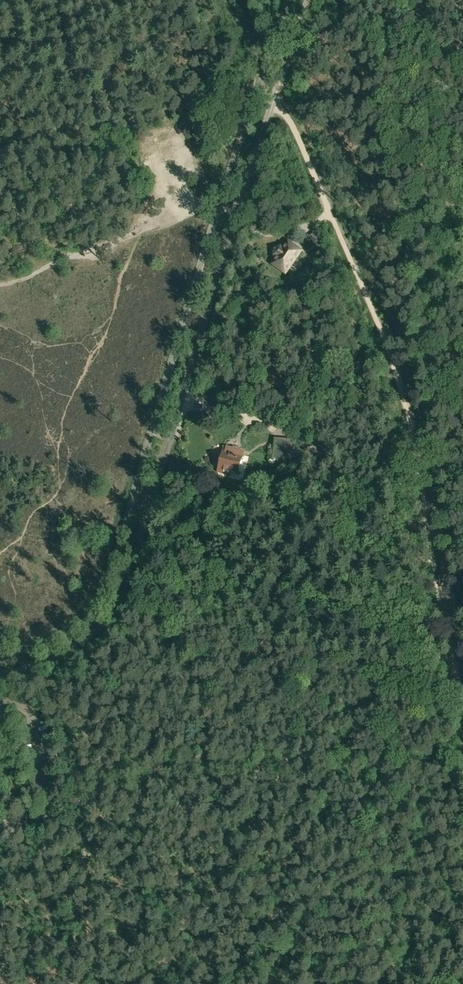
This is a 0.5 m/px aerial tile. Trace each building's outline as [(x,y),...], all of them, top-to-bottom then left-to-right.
[(322,244),(314,232),(308,236),(316,247),(322,244)] [(290,265),(300,251),(287,242),(283,249),(279,247),(276,248),(273,251),(274,254),(277,257),(273,263),(284,270),(288,264),(290,265)] [(293,439),(274,437),(272,458),(291,459),(293,439)] [(238,473),(242,454),(223,449),(218,468),(238,473)] [(282,479),(291,474),(288,469),(279,474),(282,479)]
